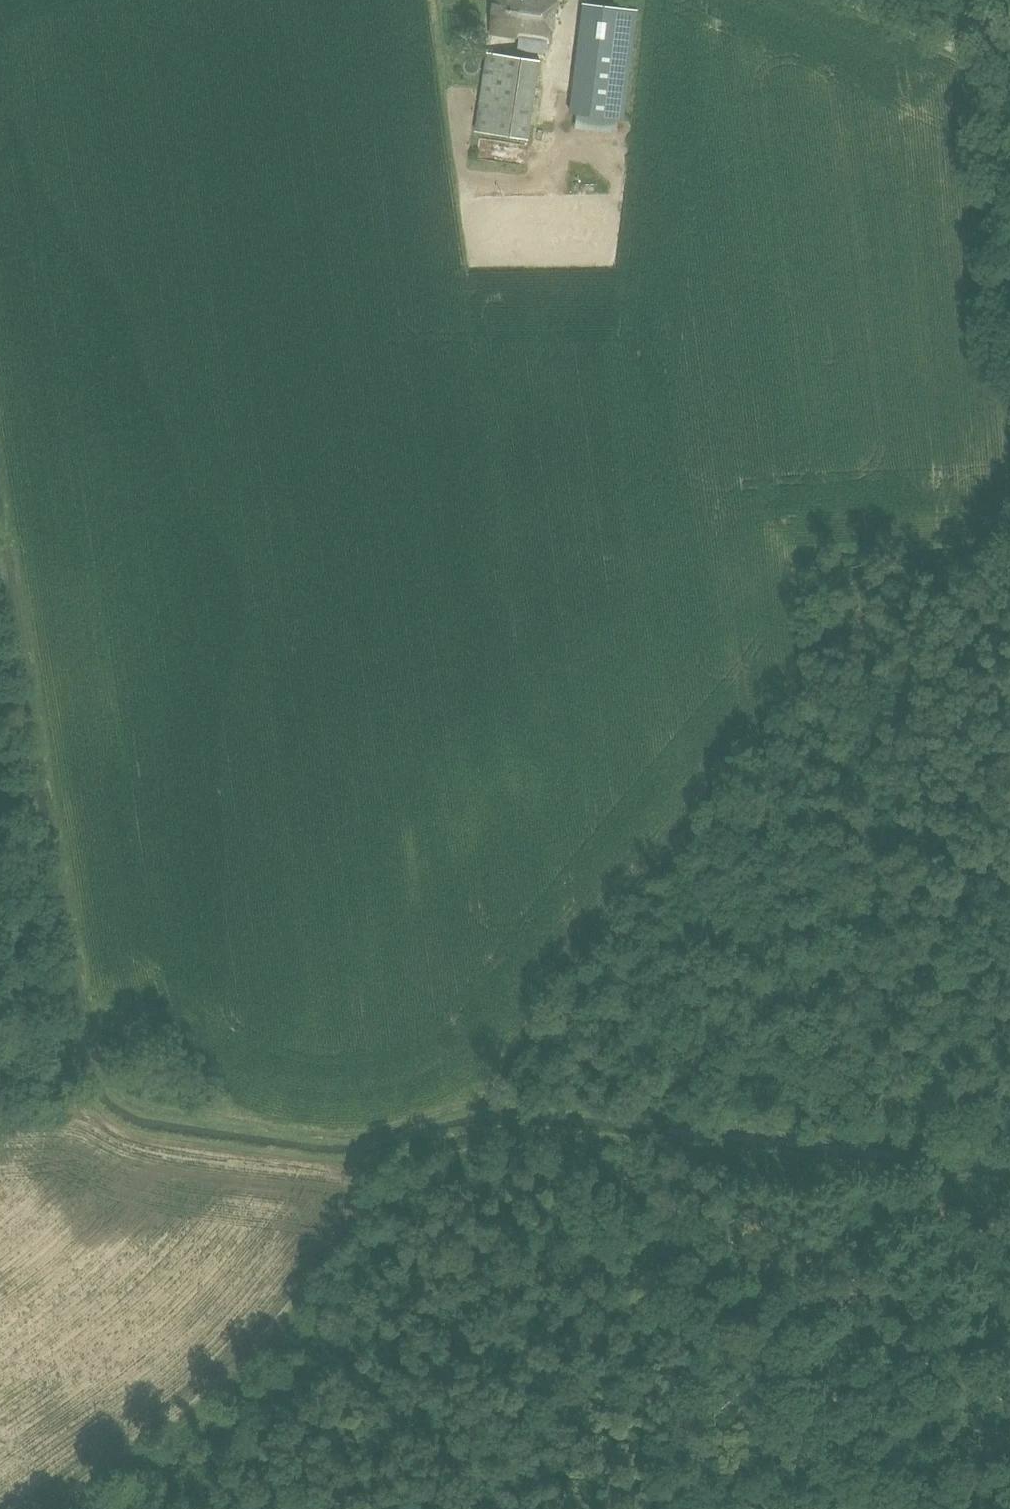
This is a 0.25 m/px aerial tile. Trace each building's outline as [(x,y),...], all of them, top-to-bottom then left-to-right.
[(491,33),(547,43),(555,0),(496,0),(491,33)] [(584,3),(570,112),(624,119),(637,10),(584,3)] [(509,55),(488,51),(476,131),(527,139),(540,59),(530,58),(532,42),(510,38),(509,55)]
